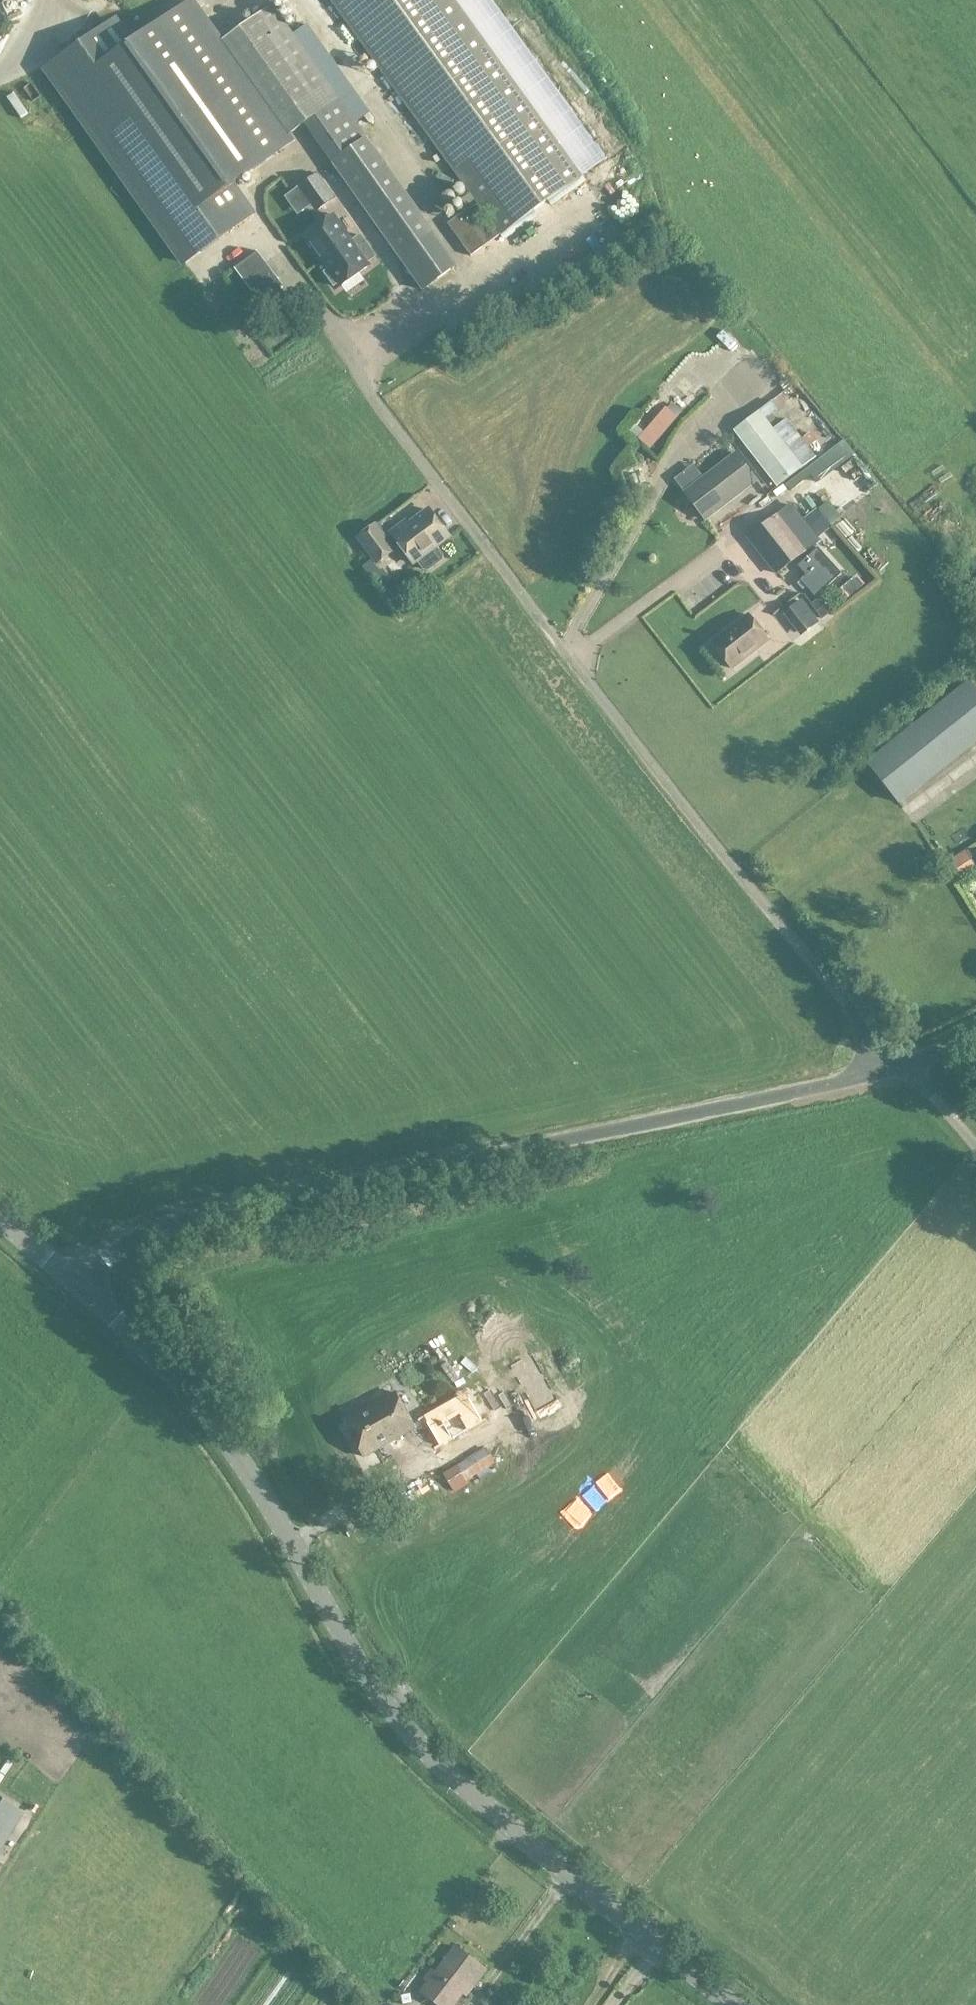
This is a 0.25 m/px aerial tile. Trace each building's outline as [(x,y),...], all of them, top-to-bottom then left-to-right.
[(116,19),(48,66),(45,68),(43,70),(179,266),(182,264),(185,262),(253,215),(232,185),(294,140),(289,133),(224,39),(197,0),(194,0),(133,43),(116,19)] [(456,0),(330,0),(496,229),(492,232),(473,205),(448,223),(471,256),(500,235),(500,236),(583,176),(456,0)] [(270,6),(224,39),(289,133),(302,123),(424,295),(457,273),(399,190),(402,188),(338,99),(270,6)] [(334,198),(327,189),(317,174),(299,187),(316,211),(334,198)] [(608,211),(601,215),(612,232),(619,228),(608,211)] [(337,284),(340,287),(369,266),(367,263),(375,257),(360,236),(351,241),(333,215),(304,236),(322,262),(327,270),(323,273),(333,287),(337,284)] [(273,274),(258,252),(234,268),(259,302),(269,295),(287,319),(298,311),(280,286),(282,285),(274,273),(273,274)] [(645,430),(690,380),(680,371),(635,421),(645,430)] [(733,429),(777,486),(804,465),(761,409),(733,429)] [(807,440),(817,434),(806,418),(797,424),(807,440)] [(757,481),(736,453),(685,492),(706,520),(757,481)] [(917,553),(866,492),(844,510),(896,571),(917,553)] [(816,510),(829,527),(833,524),(840,518),(839,517),(827,502),(816,510)] [(788,504),(774,515),(747,536),(777,573),(803,553),(818,541),(816,539),(801,520),(788,504)] [(443,554),(437,545),(448,537),(428,510),(408,525),(405,522),(392,531),(414,561),(418,559),(424,568),(428,568),(442,558),(443,554)] [(357,536),(377,563),(395,550),(375,522),(357,536)] [(799,580),(815,597),(841,574),(817,547),(797,566),(805,575),(799,580)] [(818,621),(801,598),(783,612),(800,635),(818,621)] [(830,612),(823,602),(814,609),(822,618),(830,612)] [(768,640),(749,615),(712,643),(731,668),(768,640)] [(968,682),(869,762),(900,803),(975,743),(975,693),(968,682)] [(536,1412),(558,1400),(532,1354),(511,1366),(536,1412)] [(351,1418),(344,1422),(365,1457),(393,1441),(394,1444),(417,1430),(415,1428),(420,1426),(432,1448),(472,1425),(458,1401),(430,1417),(428,1413),(412,1422),(394,1392),(356,1414),(353,1410),(348,1413),(351,1418)] [(437,1463),(449,1480),(490,1452),(477,1434),(437,1463)] [(13,1805),(0,1796),(0,1825),(13,1805)] [(438,2004),(453,2004),(463,1992),(466,1995),(486,1970),(456,1947),(435,1974),(432,1971),(425,1980),(429,1983),(422,1992),(438,2004)] [(404,1980),(400,1986),(405,1990),(409,1984),(404,1980)]
